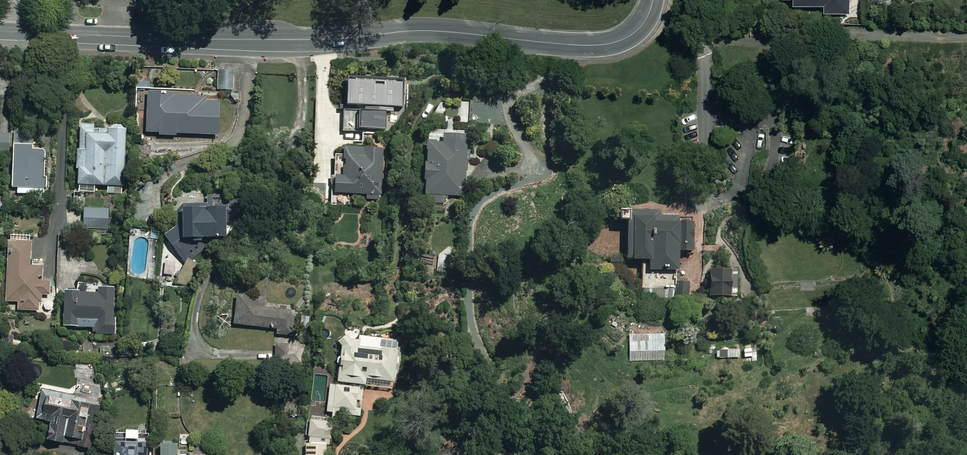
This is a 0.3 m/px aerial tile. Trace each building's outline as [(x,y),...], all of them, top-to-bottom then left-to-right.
[(795,3),(826,4),(825,12),(851,13),(851,3),(851,0),(795,0),(795,3)] [(231,70),(218,70),(219,90),(232,89),(231,70)] [(165,100),(147,99),(147,134),(220,135),(220,101),(205,101),(205,95),(165,95),(165,100)] [(94,124),(80,124),(80,150),(78,150),(79,192),(96,192),(96,185),(107,185),(107,194),(121,193),(120,185),(126,185),(125,128),(94,129),(94,124)] [(444,135),(443,142),(428,141),(424,193),(464,196),(468,137),(444,135)] [(34,143),(14,143),(13,187),(46,188),(47,149),(34,149),(34,143)] [(383,149),(345,147),(345,154),(337,154),(335,193),(367,194),(367,199),(381,199),(383,149)] [(183,213),(184,220),(165,234),(184,262),(207,246),(202,237),(227,236),(226,206),(219,206),(219,195),(208,195),(209,204),(178,205),(178,213),(183,213)] [(109,208),(84,209),(85,229),(110,229),(109,208)] [(649,271),(678,272),(679,250),(692,250),(692,219),(653,218),(653,211),(641,211),(641,215),(630,215),(630,208),(620,208),(620,219),(628,219),(627,259),(649,259),(649,271)] [(32,242),(9,241),(7,301),(18,302),(18,310),(40,311),(40,294),(50,294),(50,281),(42,280),(43,267),(31,267),(32,242)] [(181,263),(171,259),(166,271),(176,275),(181,263)] [(730,270),(710,270),(710,296),(731,295),(730,270)] [(678,281),(678,300),(688,300),(689,281),(678,281)] [(115,288),(98,288),(98,292),(64,292),(64,327),(100,327),(100,345),(115,345),(115,288)] [(269,297),(237,294),(233,325),(278,330),(277,336),(294,338),(297,307),(268,303),(269,297)] [(664,334),(629,335),(630,352),(630,362),(665,361),(665,351),(664,334)] [(360,420),(365,386),(394,390),(399,349),(380,347),(381,338),(360,335),(359,339),(343,337),(337,387),(329,386),(326,416),(360,420)] [(296,345),(275,345),(274,366),(296,366),(296,345)] [(87,396),(43,387),(37,418),(51,421),(47,439),(92,448),(101,405),(86,402),(87,396)] [(115,430),(115,454),(146,454),(146,431),(115,430)] [(306,443),(306,454),(323,454),(323,442),(306,443)] [(161,444),(161,454),(178,454),(178,444),(161,444)]
